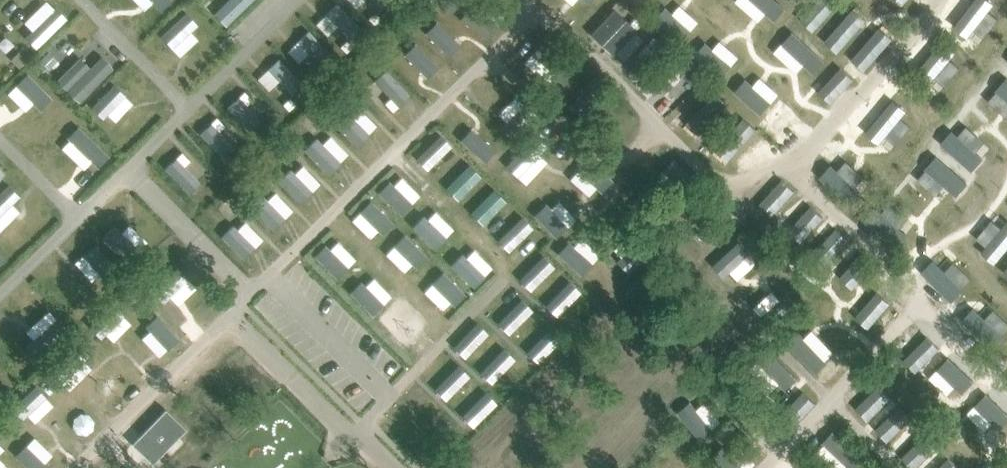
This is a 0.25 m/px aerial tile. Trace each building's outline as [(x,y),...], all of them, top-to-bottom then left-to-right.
[(152,2),(161,11),(172,0),(151,0),(152,2)] [(215,14),(226,26),(253,0),(229,0),(215,14)] [(379,11),(390,1),(389,0),(368,0),(379,11)] [(452,13),(462,1),(461,0),(434,0),(452,13)] [(766,13),(775,21),(785,9),(775,0),(751,0),(766,13)] [(801,20),(813,31),(837,5),(831,0),(819,0),(801,20)] [(955,27),(968,37),(968,36),(988,11),(993,4),(987,0),(975,0),(955,27)] [(337,4),(327,14),(338,26),(351,39),(361,28),(337,4)] [(470,6),(461,19),(489,39),(498,26),(478,12),(470,6)] [(33,30),(25,37),(37,49),(67,19),(56,7),(55,9),(33,30)] [(666,7),(655,20),(681,43),(692,30),(691,30),(673,14),(666,7)] [(187,12),(161,36),(173,48),(191,31),(198,25),(187,12)] [(375,13),(369,19),(375,24),(381,19),(375,13)] [(849,15),(825,42),(837,53),(861,26),(849,15)] [(437,22),(426,33),(443,50),(454,39),(437,22)] [(309,31),(298,41),(309,53),(322,66),(333,56),(309,31)] [(792,32),(782,44),(804,65),(813,73),(824,61),(792,32)] [(875,33),(852,60),(864,71),(888,44),(875,33)] [(347,41),(341,47),(347,52),(353,46),(347,41)] [(542,42),(532,55),(555,74),(565,82),(575,70),(542,42)] [(943,42),(916,74),(928,85),(929,83),(949,59),(955,53),(943,42)] [(416,43),(404,55),(421,72),(433,61),(416,43)] [(706,43),(695,55),(720,78),(731,66),(713,49),(706,43)] [(79,56),(58,78),(80,99),(112,66),(101,55),(89,66),(79,56)] [(279,59),(268,69),(279,81),(292,94),(303,84),(279,59)] [(841,68),(824,87),(836,98),(853,80),(841,68)] [(320,70),(314,76),(320,82),(325,76),(320,70)] [(386,70),(375,80),(391,98),(392,99),(397,95),(403,102),(411,96),(386,70)] [(28,73),(16,85),(16,86),(34,103),(40,110),(52,98),(28,73)] [(996,90),(997,92),(1006,101),(1006,78),(996,90)] [(746,79),(735,92),(761,115),(772,102),(753,86),(746,79)] [(591,80),(570,107),(582,117),(598,98),(604,91),(591,80)] [(115,84),(92,108),(104,118),(108,114),(125,96),(126,95),(115,84)] [(817,108),(797,86),(765,115),(785,137),(817,108)] [(715,93),(691,119),(703,130),(727,104),(715,93)] [(290,98),(284,104),(290,110),(296,105),(290,98)] [(235,101),(228,108),(250,130),(261,120),(247,105),(242,109),(235,101)] [(893,101),(867,133),(879,143),(880,142),(900,118),(905,111),(893,101)] [(507,122),(501,128),(512,139),(536,115),(525,103),(524,104),(507,122)] [(345,110),(334,121),(359,146),(370,134),(369,133),(351,116),(345,110)] [(744,118),(720,145),(732,156),(756,129),(744,118)] [(79,127),(68,138),(70,140),(92,161),(99,167),(110,156),(79,127)] [(207,127),(200,134),(222,156),(234,146),(219,131),(215,135),(207,127)] [(952,131),(941,143),(972,171),(983,158),(981,157),(958,136),(952,131)] [(478,134),(467,146),(485,163),(496,151),(478,134)] [(441,135),(421,154),(432,165),(452,146),(441,135)] [(535,135),(506,166),(518,177),(518,176),(539,154),(547,146),(535,135)] [(317,138),(306,149),(331,174),(342,162),(340,161),(323,144),(317,138)] [(936,156),(925,169),(926,170),(950,191),(956,196),(967,184),(936,156)] [(589,159),(578,171),(596,187),(602,192),(612,180),(589,159)] [(172,162),(166,168),(190,194),(201,183),(184,166),(183,165),(179,169),(172,162)] [(470,165),(451,183),(463,195),(481,177),(470,165)] [(831,166),(820,178),(851,205),(862,193),(861,192),(837,171),(831,166)] [(291,169),(280,180),(301,202),(313,191),(312,191),(295,173),(291,169)] [(782,180),(765,199),(777,210),(795,191),(782,180)] [(390,181),(379,193),(402,214),(412,203),(394,186),(390,181)] [(0,194),(0,216),(12,204),(20,196),(9,185),(0,194)] [(495,190),(476,208),(488,220),(506,201),(495,190)] [(264,196),(252,207),(274,229),(285,218),(268,200),(264,196)] [(371,201),(360,212),(361,212),(378,229),(382,234),(393,223),(371,201)] [(546,204),(535,215),(557,238),(568,227),(568,226),(551,209),(546,204)] [(811,206),(794,225),(806,236),(823,217),(811,206)] [(875,208),(864,221),(896,247),(907,235),(906,234),(881,213),(875,208)] [(725,210),(717,217),(725,224),(732,217),(725,210)] [(424,215),(413,227),(436,249),(447,238),(446,237),(428,220),(424,215)] [(522,217),(503,236),(513,247),(533,228),(522,217)] [(982,253),(995,263),(1006,248),(1006,222),(987,247),(982,253)] [(115,225),(103,237),(128,261),(140,249),(122,232),(115,225)] [(234,225),(222,236),(245,259),(256,247),(255,247),(238,229),(234,225)] [(836,229),(819,248),(831,259),(848,240),(836,229)] [(405,235),(394,246),(394,247),(412,263),(417,268),(428,257),(405,235)] [(623,257),(618,261),(629,273),(652,250),(641,239),(640,239),(623,257)] [(569,242),(558,253),(581,275),(592,263),(574,246),(569,242)] [(739,242),(713,266),(724,278),(731,272),(749,255),(750,254),(739,242)] [(96,244),(84,255),(100,274),(106,281),(119,270),(96,244)] [(326,245),(315,256),(337,279),(348,267),(330,250),(326,245)] [(463,254),(451,265),(474,288),(485,276),(484,275),(467,258),(463,254)] [(862,254),(845,273),(857,284),(875,265),(862,254)] [(544,256),(524,275),(535,286),(555,267),(544,256)] [(933,261),(922,272),(951,301),(963,289),(962,289),(939,266),(933,261)] [(178,268),(153,291),(164,303),(171,297),(189,280),(178,268)] [(443,272),(432,283),(433,284),(450,301),(455,306),(466,294),(443,272)] [(362,282),(351,293),(373,315),(384,304),(383,304),(366,286),(362,282)] [(570,282),(550,301),(561,312),(581,292),(570,282)] [(761,316),(760,317),(771,329),(797,305),(786,293),(779,299),(761,316)] [(877,293),(860,312),(872,323),(889,303),(877,293)] [(522,299),(503,319),(513,329),(514,330),(533,310),(522,299)] [(113,304),(90,327),(102,338),(106,334),(124,316),(113,304)] [(973,308),(962,320),(992,349),(1003,337),(1002,336),(979,313),(973,308)] [(157,316),(146,326),(150,331),(167,349),(168,350),(179,339),(157,316)] [(34,339),(26,346),(36,358),(68,330),(58,318),(57,319),(34,339)] [(477,323),(459,343),(469,353),(488,333),(477,323)] [(551,328),(532,348),(543,358),(562,339),(551,328)] [(798,332),(787,342),(816,373),(827,362),(825,360),(804,338),(798,332)] [(928,337),(909,355),(921,367),(939,349),(928,337)] [(79,344),(49,373),(60,384),(62,382),(68,377),(84,361),(90,355),(79,344)] [(767,348),(756,359),(758,362),(779,383),(786,390),(797,379),(786,368),(767,348)] [(504,349),(485,368),(496,379),(515,359),(504,349)] [(948,358),(937,370),(955,387),(962,394),(973,382),(948,358)] [(459,365),(440,385),(450,396),(470,376),(459,365)] [(36,386),(13,408),(23,419),(28,415),(46,398),(47,397),(36,386)] [(874,391),(855,409),(867,421),(886,402),(874,391)] [(804,392),(786,411),(798,422),(815,403),(804,392)] [(486,393),(467,412),(477,422),(478,423),(497,404),(486,393)] [(975,406),(992,423),(999,430),(1006,422),(1006,414),(986,394),(975,406)] [(691,402),(678,412),(700,439),(713,428),(697,409),(691,402)] [(166,409),(132,444),(153,464),(187,429),(166,409)] [(894,412),(876,430),(887,442),(906,424),(894,412)] [(822,443),(824,445),(847,466),(849,467),(857,467),(864,461),(833,432),(822,443)] [(902,458),(911,467),(915,467),(932,452),(921,440),(902,458)] [(16,456),(29,467),(49,467),(50,467),(45,462),(27,445),(16,456)] [(712,458),(722,467),(745,467),(731,453),(723,446),(712,458)]
